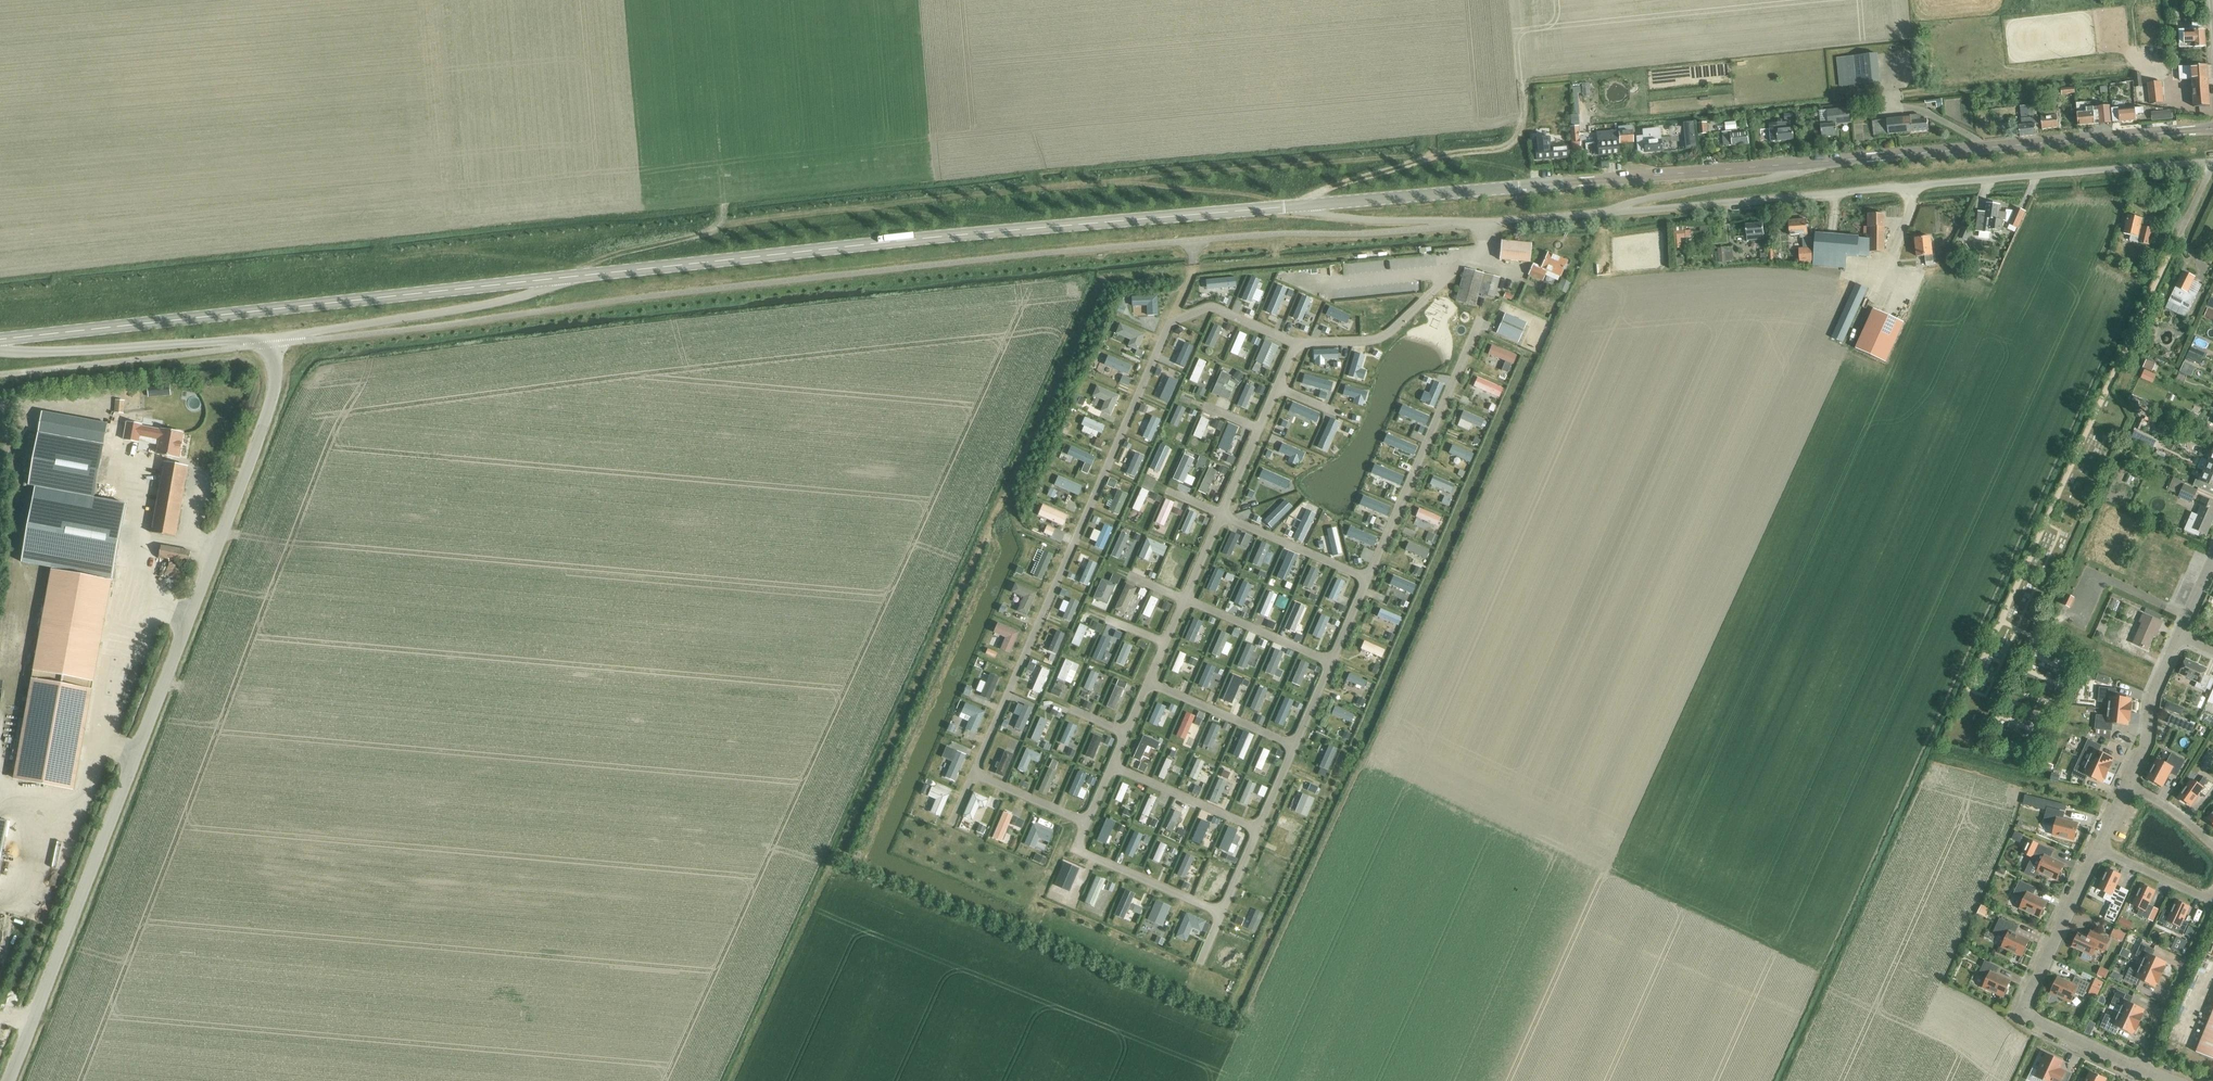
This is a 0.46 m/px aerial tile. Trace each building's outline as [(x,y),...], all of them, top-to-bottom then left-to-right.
[(2192,28),(2178,29),(2179,47),(2193,46),(2193,48),(2205,47),(2204,30),(2202,30),(2202,23),(2192,24),(2192,28)] [(1842,58),(1845,87),(1880,83),(1877,53),(1842,58)] [(2193,107),(2208,106),(2206,65),(2178,67),(2179,80),(2191,79),(2193,107)] [(2161,82),(2147,83),(2149,104),(2163,103),(2161,82)] [(2143,108),(2125,110),(2124,104),(2124,102),(2112,100),(2113,108),(2112,108),(2113,122),(2136,120),(2135,114),(2143,113),(2143,108)] [(2035,105),(2028,106),(2028,105),(2020,106),(2021,125),(2020,125),(2021,137),(2036,136),(2035,124),(2039,124),(2038,117),(2036,117),(2035,105)] [(2097,110),(2095,110),(2094,106),(2076,108),(2077,125),(2096,124),(2095,119),(2098,119),(2098,124),(2111,123),(2109,105),(2097,106),(2097,110)] [(1838,109),(1840,124),(1852,122),(1851,108),(1838,109)] [(1837,124),(1840,124),(1838,109),(1827,110),(1828,124),(1821,125),(1823,138),(1838,137),(1837,124)] [(2041,112),(2043,129),(2059,128),(2057,110),(2041,112)] [(1927,119),(1919,120),(1918,113),(1908,114),(1908,116),(1873,120),(1875,137),(1929,130),(1927,119)] [(1748,132),(1737,133),(1736,121),(1725,122),(1726,131),(1722,131),(1724,146),(1749,143),(1748,132)] [(1707,122),(1698,123),(1699,134),(1708,134),(1707,122)] [(1793,127),(1784,128),(1784,122),(1769,124),(1771,142),(1794,140),(1793,127)] [(1570,127),(1572,148),(1580,147),(1578,126),(1570,127)] [(1642,139),(1637,139),(1637,142),(1639,154),(1663,151),(1662,137),(1660,137),(1659,129),(1642,130),(1642,139)] [(1618,131),(1619,144),(1633,143),(1632,131),(1618,131)] [(1597,134),(1598,156),(1619,155),(1618,132),(1597,134)] [(1550,143),(1549,143),(1549,138),(1534,139),(1535,145),(1534,145),(1536,161),(1569,158),(1568,147),(1550,148),(1550,143)] [(1978,211),(1975,231),(1990,233),(1990,230),(2001,231),(2003,221),(2005,221),(2009,224),(2015,211),(2006,210),(2006,213),(1999,212),(2000,205),(1987,203),(1985,212),(1978,211)] [(2009,224),(2018,228),(2025,212),(2016,208),(2015,211),(2009,224)] [(1860,239),(1858,257),(1869,258),(1869,252),(1883,253),(1885,216),(1869,215),(1869,228),(1866,228),(1865,235),(1871,235),(1871,240),(1860,239)] [(2131,241),(2150,245),(2154,229),(2142,226),(2143,218),(2128,215),(2124,233),(2132,235),(2131,241)] [(1805,220),(1788,221),(1788,235),(1795,234),(1799,234),(1800,238),(1802,238),(1803,248),(1798,248),(1799,262),(1804,262),(1804,266),(1811,266),(1811,261),(1812,261),(1810,237),(1806,237),(1805,220)] [(1745,225),(1747,241),(1764,239),(1763,223),(1745,225)] [(1673,227),(1675,249),(1681,248),(1680,237),(1690,236),(1689,226),(1673,227)] [(1958,237),(1967,241),(1972,230),(1963,227),(1958,237)] [(1858,257),(1860,239),(1815,235),(1813,266),(1844,268),(1845,256),(1858,257)] [(1931,238),(1924,239),(1924,238),(1918,238),(1918,240),(1915,240),(1918,258),(1925,257),(1927,267),(1935,266),(1931,238)] [(1499,260),(1529,263),(1531,244),(1500,241),(1499,260)] [(1719,262),(1731,261),(1730,247),(1717,248),(1718,253),(1713,254),(1713,260),(1719,259),(1719,262)] [(1546,271),(1559,277),(1566,261),(1548,253),(1541,268),(1533,264),(1528,275),(1542,281),(1546,271)] [(2135,272),(2140,274),(2145,263),(2141,261),(2135,272)] [(1478,294),(1494,298),(1499,278),(1464,269),(1455,301),(1475,306),(1478,294)] [(2180,306),(2189,311),(2196,295),(2188,291),(2194,278),(2183,272),(2168,302),(2180,307),(2180,306)] [(1551,294),(1556,279),(1547,276),(1542,290),(1551,294)] [(1832,338),(1843,343),(1868,289),(1857,283),(1832,338)] [(1512,299),(1509,308),(1531,316),(1534,307),(1512,299)] [(1905,323),(1875,309),(1856,348),(1886,362),(1905,323)] [(1131,338),(1142,343),(1149,325),(1122,315),(1118,326),(1134,331),(1131,338)] [(2197,328),(2194,338),(2204,342),(2208,332),(2197,328)] [(1450,351),(1458,334),(1452,331),(1445,348),(1450,351)] [(1239,332),(1230,353),(1237,356),(1246,335),(1239,332)] [(1180,355),(1189,358),(1196,336),(1187,333),(1180,355)] [(1494,336),(1490,346),(1517,356),(1521,347),(1494,336)] [(1253,337),(1250,344),(1257,347),(1260,340),(1253,337)] [(1264,341),(1255,361),(1269,367),(1278,347),(1264,341)] [(1110,348),(1106,365),(1123,368),(1121,376),(1132,379),(1134,371),(1133,371),(1135,360),(1128,358),(1129,353),(1110,348)] [(1194,369),(1201,372),(1208,359),(1201,355),(1194,369)] [(1207,363),(1214,367),(1217,360),(1210,357),(1207,363)] [(2143,367),(2152,372),(2156,363),(2146,359),(2143,367)] [(1174,389),(1183,368),(1175,364),(1165,385),(1174,389)] [(1494,384),(1497,376),(1478,367),(1474,375),(1494,384)] [(2141,378),(2152,383),(2156,375),(2144,370),(2141,378)] [(1221,372),(1212,393),(1227,400),(1231,393),(1222,389),(1224,384),(1226,385),(1230,376),(1221,372)] [(1239,372),(1234,379),(1240,384),(1245,376),(1239,372)] [(1104,403),(1115,407),(1122,386),(1100,377),(1095,389),(1108,394),(1104,403)] [(1206,387),(1208,380),(1200,377),(1198,385),(1206,387)] [(189,382),(187,391),(196,393),(198,384),(189,382)] [(169,385),(148,387),(149,396),(156,396),(170,395),(169,385)] [(1251,403),(1259,406),(1262,399),(1254,396),(1251,403)] [(1172,415),(1181,420),(1190,401),(1181,397),(1172,415)] [(116,400),(115,412),(123,413),(124,400),(116,400)] [(1144,429),(1155,433),(1164,411),(1153,406),(1144,429)] [(1201,418),(1193,436),(1200,440),(1209,421),(1201,418)] [(47,441),(104,443),(105,422),(48,420),(47,441)] [(1216,421),(1213,428),(1220,431),(1223,424),(1216,421)] [(127,422),(124,440),(139,442),(140,435),(150,436),(149,441),(158,442),(157,454),(179,458),(184,434),(161,430),(142,426),(142,425),(127,422)] [(2153,431),(2160,435),(2163,429),(2156,425),(2153,431)] [(1226,429),(1217,448),(1224,452),(1233,432),(1226,429)] [(1185,443),(1187,435),(1179,434),(1178,441),(1185,443)] [(2141,443),(2154,448),(2157,440),(2145,435),(2141,443)] [(1126,454),(1133,440),(1127,437),(1120,452),(1126,454)] [(1138,443),(1130,465),(1139,469),(1148,447),(1138,443)] [(1234,443),(1230,451),(1239,455),(1242,447),(1234,443)] [(37,457),(103,459),(104,448),(38,445),(37,457)] [(1157,454),(1149,472),(1156,475),(1159,468),(1161,469),(1164,462),(1162,461),(1164,457),(1157,454)] [(1184,455),(1172,480),(1182,484),(1194,460),(1184,455)] [(2197,470),(2203,472),(2212,477),(2212,465),(2208,462),(2201,459),(2197,470)] [(151,533),(175,537),(188,467),(164,463),(151,533)] [(1436,466),(1431,479),(1455,489),(1461,477),(1436,466)] [(1071,482),(1083,487),(1087,477),(1061,467),(1053,490),(1059,492),(1062,484),(1070,486),(1071,482)] [(1209,468),(1198,491),(1205,495),(1216,472),(1209,468)] [(2174,469),(2169,482),(2178,486),(2183,473),(2174,469)] [(2203,472),(2199,482),(2194,480),(2192,486),(2212,496),(2212,477),(2203,472)] [(1111,488),(1106,499),(1124,506),(1131,485),(1121,481),(1117,491),(1111,488)] [(2178,498),(2191,503),(2197,491),(2184,485),(2178,498)] [(35,487),(21,562),(52,568),(51,571),(111,582),(112,582),(112,579),(114,579),(115,573),(113,572),(126,504),(35,487)] [(1069,499),(1076,500),(1079,488),(1072,487),(1069,499)] [(1141,489),(1132,509),(1139,512),(1148,492),(1141,489)] [(1043,509),(1070,517),(1074,505),(1047,497),(1043,509)] [(2184,530),(2198,536),(2197,536),(2199,532),(2205,535),(2212,517),(2212,512),(2212,511),(2212,508),(2212,503),(2202,498),(2199,506),(2201,507),(2197,515),(2196,517),(2192,515),(2193,515),(2191,514),(2184,530)] [(1424,499),(1419,510),(1442,520),(1447,510),(1424,499)] [(1165,501),(1156,522),(1164,525),(1173,504),(1165,501)] [(1097,506),(1093,513),(1102,518),(1105,510),(1097,506)] [(1190,511),(1180,532),(1188,535),(1197,515),(1190,511)] [(1104,522),(1098,520),(1094,531),(1099,533),(1096,539),(1107,544),(1118,519),(1107,515),(1104,522)] [(1049,526),(1059,528),(1061,519),(1051,517),(1049,526)] [(1437,535),(1440,525),(1431,523),(1429,533),(1437,535)] [(1122,532),(1114,552),(1120,555),(1129,535),(1122,532)] [(1147,539),(1139,558),(1148,562),(1152,552),(1162,557),(1166,547),(1147,539)] [(1049,571),(1057,546),(1042,541),(1034,566),(1049,571)] [(1172,549),(1162,571),(1170,574),(1179,552),(1172,549)] [(1091,551),(1083,573),(1094,577),(1102,555),(1091,551)] [(1424,567),(1425,558),(1418,557),(1417,566),(1424,567)] [(1019,565),(1027,567),(1029,560),(1021,558),(1019,565)] [(1212,578),(1221,581),(1227,563),(1218,560),(1212,578)] [(164,577),(175,582),(181,567),(170,563),(164,577)] [(1396,567),(1394,576),(1400,578),(1398,585),(1407,587),(1403,599),(1410,601),(1418,574),(1396,567)] [(1226,585),(1234,574),(1228,569),(1219,580),(1226,585)] [(1331,588),(1340,593),(1350,573),(1340,569),(1331,588)] [(2185,571),(2174,594),(2183,598),(2193,575),(2185,571)] [(50,572),(34,669),(95,679),(111,583),(50,572)] [(1025,592),(1022,603),(1035,606),(1042,582),(1020,576),(1016,589),(1025,592)] [(1101,580),(1093,599),(1106,605),(1114,586),(1101,580)] [(1273,609),(1282,586),(1273,582),(1264,606),(1273,609)] [(1126,584),(1114,610),(1124,614),(1135,589),(1126,584)] [(1280,597),(1289,603),(1295,594),(1286,588),(1280,597)] [(1065,608),(1079,612),(1084,594),(1070,590),(1065,608)] [(2075,596),(2067,593),(2063,603),(2070,606),(2075,596)] [(1291,613),(1299,617),(1308,599),(1300,595),(1291,613)] [(1151,597),(1142,615),(1149,618),(1157,600),(1151,597)] [(1403,618),(1407,609),(1385,600),(1381,609),(1403,618)] [(2141,623),(2132,643),(2147,650),(2156,630),(2159,631),(2162,623),(2142,614),(2139,622),(2141,623)] [(1012,631),(1008,641),(1017,645),(1025,624),(1004,616),(1000,626),(1012,631)] [(1236,623),(1235,626),(1224,621),(1215,645),(1232,652),(1243,625),(1236,623)] [(1055,641),(1064,645),(1072,626),(1063,622),(1055,641)] [(1094,622),(1091,630),(1099,633),(1102,625),(1094,622)] [(1096,643),(1106,647),(1114,628),(1104,624),(1096,643)] [(1117,630),(1114,636),(1122,640),(1125,633),(1117,630)] [(1365,640),(1387,651),(1392,643),(1369,631),(1365,640)] [(1118,655),(1130,659),(1138,637),(1126,633),(1118,655)] [(1183,666),(1192,646),(1183,642),(1174,662),(1183,666)] [(1200,657),(1202,651),(1194,647),(1191,653),(1200,657)] [(1073,651),(1063,670),(1077,677),(1086,657),(1073,651)] [(1304,652),(1296,674),(1307,678),(1315,655),(1304,652)] [(1036,681),(1046,686),(1056,663),(1047,659),(1036,681)] [(2210,691),(2212,683),(2212,679),(2211,678),(2204,675),(2206,669),(2185,660),(2179,675),(2197,683),(2194,688),(2204,692),(2206,689),(2210,691)] [(1090,683),(1098,686),(1106,666),(1095,662),(1090,675),(1084,673),(1079,686),(1087,690),(1090,683)] [(1349,675),(1368,683),(1373,673),(1353,664),(1349,675)] [(986,671),(982,683),(989,685),(993,674),(986,671)] [(13,777),(75,788),(93,685),(32,676),(13,777)] [(1270,689),(1276,691),(1279,684),(1263,676),(1253,698),(1264,703),(1270,689)] [(971,677),(967,684),(975,688),(979,682),(971,677)] [(1120,677),(1111,695),(1120,699),(1129,681),(1120,677)] [(126,686),(119,705),(126,708),(133,689),(126,686)] [(1053,701),(1055,691),(1046,688),(1044,698),(1053,701)] [(2108,710),(2131,712),(2132,703),(2130,703),(2130,699),(2115,697),(2116,690),(2100,688),(2098,701),(2109,702),(2108,710)] [(971,694),(964,709),(973,713),(967,725),(979,730),(989,707),(982,704),(984,700),(971,694)] [(1024,694),(1019,705),(1025,708),(1018,724),(1026,727),(1038,700),(1024,694)] [(1180,698),(1174,696),(1173,699),(1161,694),(1152,713),(1163,718),(1169,705),(1176,708),(1180,698)] [(1357,715),(1360,707),(1339,698),(1335,705),(1357,715)] [(1036,727),(1046,731),(1053,713),(1043,709),(1036,727)] [(2130,721),(2131,712),(2108,710),(2107,717),(2097,715),(2095,729),(2100,729),(2099,736),(2110,740),(2112,723),(2128,725),(2128,721),(2130,721)] [(1072,713),(1064,734),(1073,738),(1081,717),(1072,713)] [(1146,751),(1147,748),(1155,751),(1159,739),(1164,741),(1167,733),(1144,725),(1137,748),(1146,751)] [(1097,750),(1108,731),(1099,726),(1088,745),(1097,750)] [(1018,747),(1024,730),(1013,727),(1000,764),(1010,768),(1017,746),(1018,747)] [(1048,741),(1055,743),(1056,736),(1049,734),(1048,741)] [(955,751),(950,769),(962,772),(970,744),(951,738),(948,749),(955,751)] [(1044,754),(1048,746),(1030,738),(1021,759),(1031,764),(1037,751),(1044,754)] [(1323,757),(1333,761),(1340,742),(1330,738),(1323,757)] [(1174,739),(1161,768),(1169,771),(1181,742),(1174,739)] [(1258,760),(1267,763),(1276,742),(1267,739),(1258,760)] [(2083,751),(2080,758),(2108,771),(2112,763),(2111,762),(2112,758),(2098,752),(2101,746),(2088,740),(2083,751)] [(1201,749),(1194,766),(1210,774),(1219,756),(1211,753),(1210,754),(1201,749)] [(2169,772),(2176,776),(2184,761),(2171,754),(2166,764),(2157,759),(2147,778),(2149,779),(2149,781),(2153,783),(2155,783),(2162,786),(2169,772)] [(2077,764),(2072,776),(2085,781),(2087,775),(2102,782),(2103,778),(2105,779),(2108,771),(2080,758),(2077,764)] [(1053,783),(1062,763),(1052,759),(1044,779),(1053,783)] [(1231,769),(1234,764),(1227,761),(1224,766),(1231,769)] [(1081,784),(1089,765),(1083,762),(1075,781),(1081,784)] [(1223,795),(1232,773),(1222,769),(1213,791),(1223,795)] [(1025,771),(1022,779),(1031,783),(1035,775),(1025,771)] [(1252,772),(1243,792),(1252,796),(1261,776),(1252,772)] [(1119,791),(1127,794),(1133,776),(1125,773),(1119,791)] [(1262,786),(1268,789),(1272,779),(1266,776),(1262,786)] [(944,807),(954,786),(936,777),(931,787),(940,792),(935,803),(944,807)] [(2212,786),(2212,784),(2203,777),(2198,784),(2191,779),(2178,797),(2180,798),(2181,800),(2184,802),(2186,802),(2190,805),(2199,793),(2205,797),(2212,786)] [(965,817),(977,821),(984,797),(991,799),(994,789),(975,783),(965,817)] [(1308,807),(1316,788),(1306,784),(1299,803),(1308,807)] [(1150,814),(1162,789),(1154,786),(1142,810),(1150,814)] [(2022,807),(2032,810),(2035,799),(2024,796),(2022,807)] [(1131,797),(1124,806),(1131,810),(1137,801),(1131,797)] [(2044,805),(2065,810),(2066,805),(2045,799),(2044,805)] [(1178,823),(1184,803),(1176,801),(1170,820),(1178,823)] [(1015,826),(1012,824),(1018,806),(1006,802),(996,828),(1012,834),(1015,826)] [(2052,835),(2073,840),(2074,838),(2076,837),(2077,833),(2076,831),(2078,823),(2062,820),(2064,812),(2047,808),(2044,822),(2055,825),(2052,835)] [(1045,810),(1043,816),(1056,821),(1058,815),(1045,810)] [(1109,831),(1117,813),(1110,810),(1102,828),(1109,831)] [(1294,831),(1304,818),(1298,813),(1288,826),(1294,831)] [(1195,832),(1203,835),(1211,818),(1204,814),(1195,832)] [(989,826),(989,815),(980,816),(981,826),(989,826)] [(1041,841),(1045,833),(1053,837),(1057,829),(1036,818),(1028,834),(1041,841)] [(8,821),(0,820),(0,867),(8,821)] [(1136,822),(1127,845),(1138,849),(1142,838),(1148,841),(1153,828),(1136,822)] [(1229,822),(1223,839),(1235,842),(1240,826),(1229,822)] [(2012,839),(2020,843),(2024,835),(2016,831),(2012,839)] [(1165,832),(1157,849),(1173,857),(1182,840),(1165,832)] [(1229,849),(1231,842),(1221,838),(1218,845),(1229,849)] [(1123,852),(1128,843),(1123,840),(1118,849),(1123,852)] [(2037,871),(2057,880),(2057,878),(2059,878),(2061,874),(2060,872),(2064,865),(2049,858),(2053,851),(2028,840),(2022,853),(2041,862),(2037,871)] [(1180,865),(1191,870),(1200,849),(1189,844),(1180,865)] [(1070,890),(1077,868),(1084,870),(1087,861),(1077,858),(1075,862),(1062,859),(1054,885),(1070,890)] [(1104,900),(1115,874),(1098,867),(1087,893),(1104,900)] [(2107,869),(2098,889),(2106,893),(2103,899),(2111,902),(2104,918),(2114,922),(2128,891),(2121,887),(2119,891),(2114,889),(2120,875),(2115,873),(2115,871),(2111,869),(2109,870),(2107,869)] [(1118,906),(1131,910),(1140,885),(1127,881),(1118,906)] [(2018,909),(2038,918),(2039,916),(2042,915),(2044,911),(2043,909),(2047,902),(2032,895),(2035,888),(2020,881),(2014,894),(2023,899),(2018,909)] [(2141,885),(2132,905),(2140,908),(2137,915),(2152,922),(2158,909),(2154,907),(2148,904),(2154,891),(2149,889),(2149,887),(2145,885),(2143,886),(2141,885)] [(1168,919),(1176,897),(1158,891),(1151,913),(1168,919)] [(1994,914),(1998,905),(1987,900),(1983,909),(1994,914)] [(2183,903),(2180,901),(2178,902),(2176,901),(2171,910),(2165,907),(2158,921),(2165,925),(2167,921),(2174,924),(2171,931),(2182,936),(2188,923),(2182,920),(2188,907),(2184,905),(2183,903)] [(1261,924),(1269,905),(1260,902),(1252,921),(1261,924)] [(1195,934),(1199,920),(1208,923),(1212,911),(1189,903),(1180,929),(1195,934)] [(2016,933),(2019,927),(1999,919),(1992,933),(2004,938),(1999,948),(2021,958),(2030,940),(2016,933)] [(2138,933),(2147,937),(2151,929),(2142,925),(2138,933)] [(1158,934),(1166,937),(1169,931),(1162,927),(1158,934)] [(2111,935),(2122,941),(2126,934),(2114,928),(2111,935)] [(2073,944),(2072,946),(2083,951),(2080,957),(2088,961),(2091,955),(2092,955),(2095,948),(2104,951),(2109,939),(2091,931),(2088,938),(2078,934),(2076,938),(2074,939),(2072,942),(2073,944)] [(2167,948),(2175,952),(2180,942),(2172,938),(2167,948)] [(2141,966),(2161,975),(2165,967),(2164,967),(2165,963),(2151,956),(2154,950),(2141,944),(2136,956),(2144,959),(2141,966)] [(1981,960),(1975,973),(1987,978),(1983,988),(2003,997),(2004,995),(2005,994),(2007,990),(2007,989),(2010,981),(1995,975),(1999,968),(1981,960)] [(2157,983),(2161,975),(2141,966),(2138,972),(2130,968),(2125,980),(2137,985),(2140,980),(2154,986),(2156,983),(2157,983)] [(2100,974),(2094,988),(2104,993),(2110,978),(2100,974)] [(2051,991),(2050,993),(2070,1002),(2074,993),(2083,996),(2089,983),(2075,977),(2072,984),(2058,977),(2054,985),(2052,986),(2051,989),(2051,991)] [(2119,1013),(2139,1022),(2143,1014),(2142,1014),(2143,1010),(2129,1003),(2132,997),(2117,991),(2112,1002),(2122,1006),(2119,1013)] [(2196,1053),(2212,1060),(2212,1012),(2196,1053)] [(2136,1030),(2139,1022),(2119,1013),(2116,1019),(2106,1015),(2100,1027),(2115,1034),(2118,1027),(2132,1034),(2134,1030),(2136,1030)] [(2036,1077),(2045,1080),(2068,1080),(2071,1075),(2065,1072),(2058,1069),(2062,1061),(2046,1054),(2042,1062),(2040,1063),(2039,1066),(2039,1069),(2036,1077)] [(2105,1079),(2090,1072),(2085,1080),(2105,1080),(2105,1079)]
